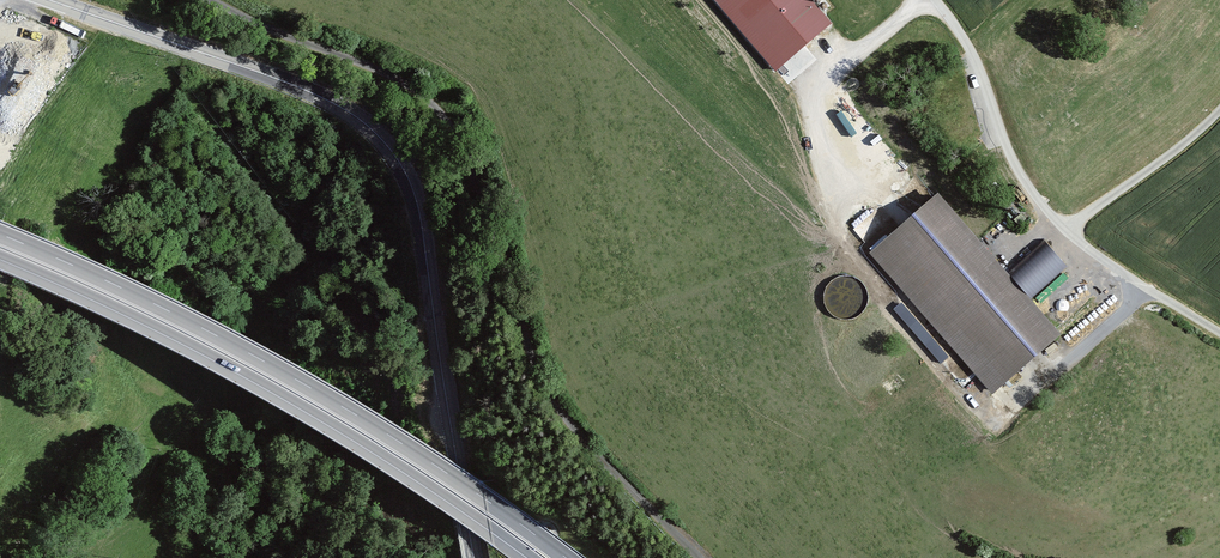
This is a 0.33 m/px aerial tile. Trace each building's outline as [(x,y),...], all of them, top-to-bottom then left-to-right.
[(774,71),(831,24),(812,0),(715,0),(774,71)] [(1061,334),(938,193),(869,253),(992,394),(1061,334)] [(831,314),(837,318),(843,320),(849,320),(855,318),(861,314),(865,310),(867,304),(868,298),(867,291),(865,286),(861,281),(855,277),(849,276),(843,276),(837,277),(831,281),(827,286),(825,291),(824,298),(825,304),(827,310),(831,314)] [(902,300),(894,307),(942,361),(950,354),(902,300)]
